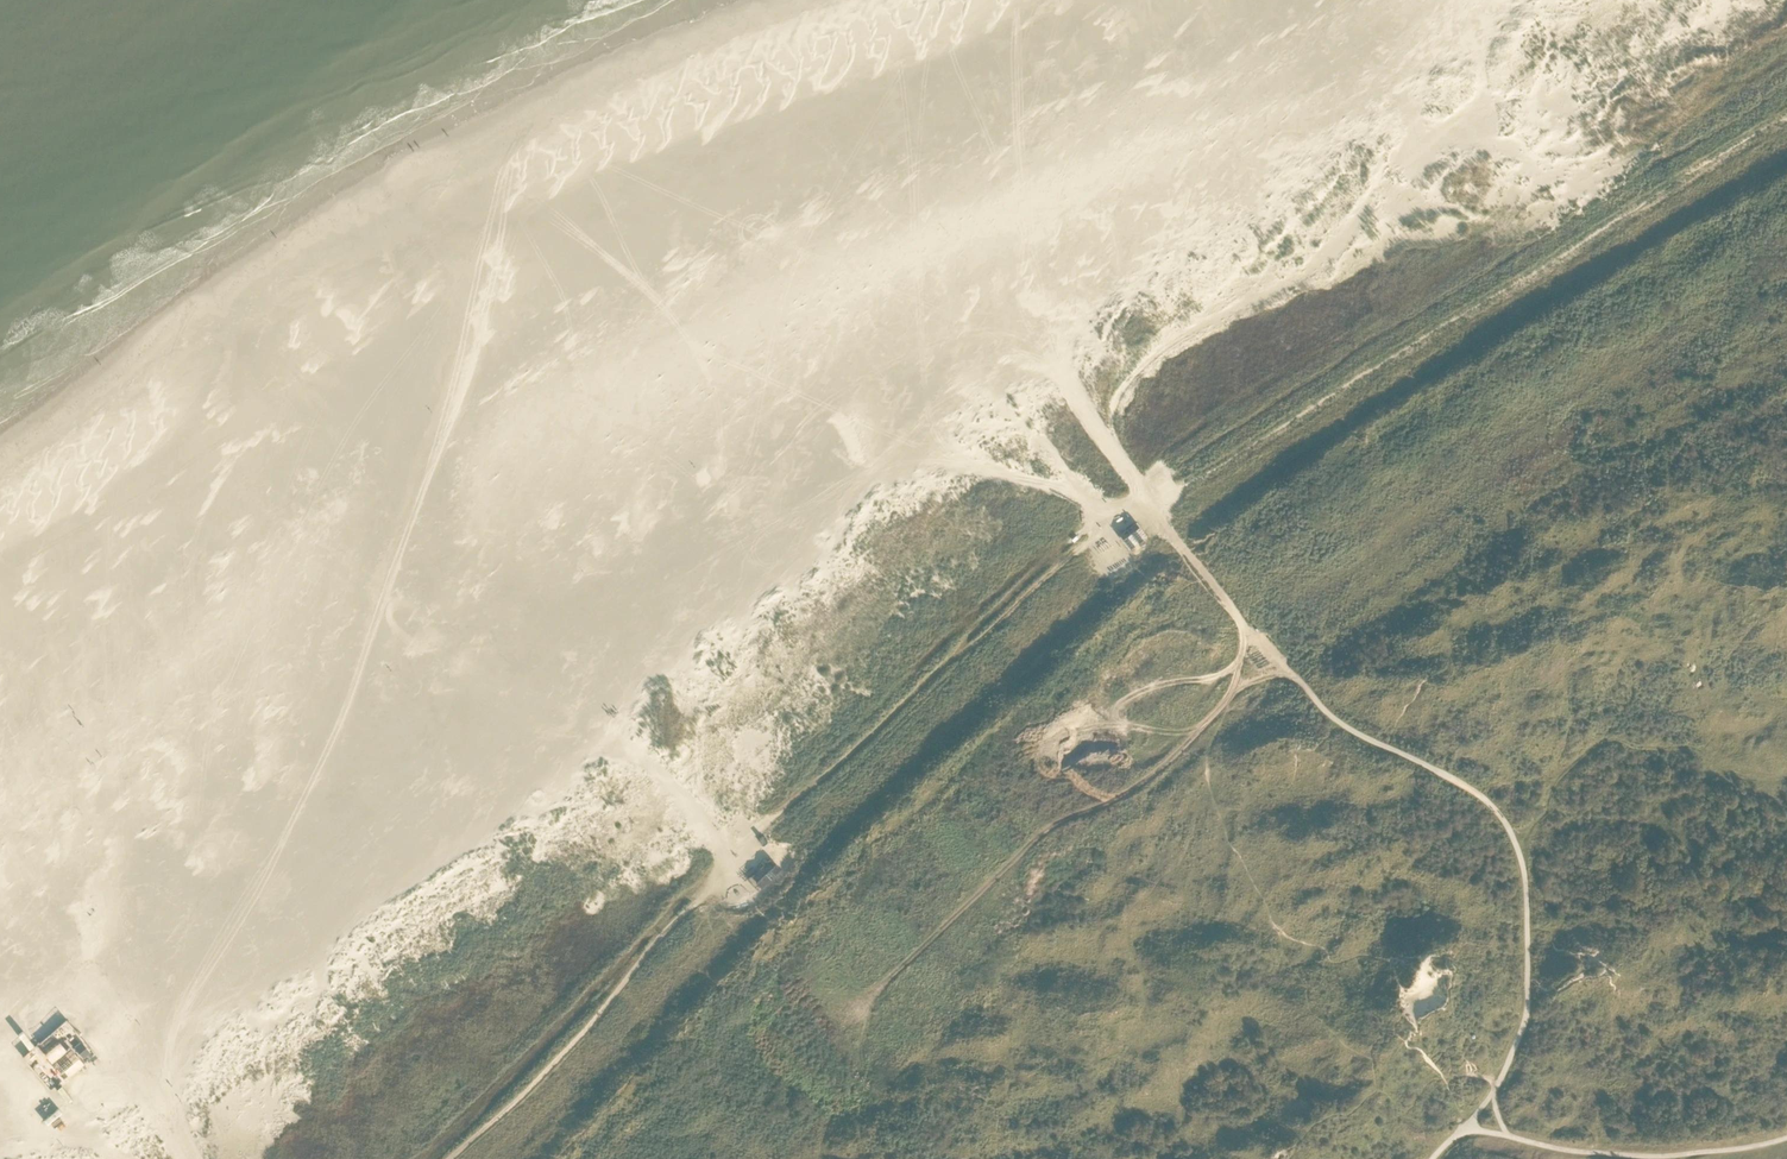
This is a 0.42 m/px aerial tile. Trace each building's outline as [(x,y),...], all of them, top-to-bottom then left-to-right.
[(97,1048),(65,1012),(17,1053),(49,1089),(97,1048)]
